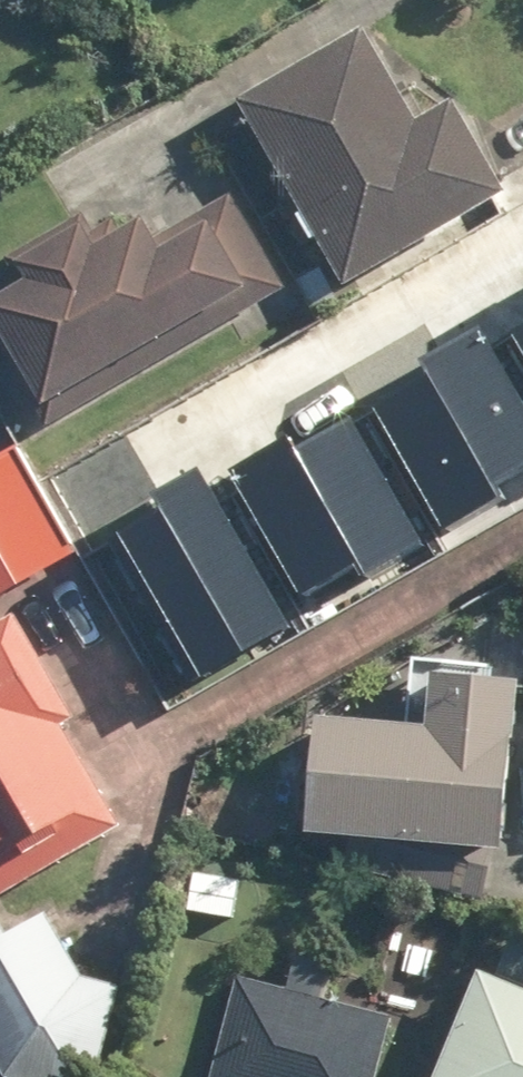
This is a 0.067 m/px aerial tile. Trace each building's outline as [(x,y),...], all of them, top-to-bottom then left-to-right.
[(368,279),(522,185),(522,172),(476,95),(440,116),(380,18),(255,94),(308,180),(287,193),(318,245),(340,232),(368,279)] [(251,192),(180,232),(170,213),(123,239),(110,217),(0,280),(0,328),(55,425),(90,405),(82,392),(278,281),(261,252),(279,242),(251,192)] [(522,322),(522,289),(509,297),(522,322)] [(466,543),(522,510),(522,395),(476,314),(369,375),(466,543)] [(240,454),(336,621),(443,560),(347,392),(240,454)] [(0,474),(0,605),(93,553),(38,453),(0,474)] [(117,521),(217,688),(309,633),(209,466),(117,521)] [(45,605),(0,633),(0,853),(22,890),(151,812),(86,706),(101,697),(45,605)] [(347,715),(337,825),(522,841),(522,671),(460,665),(454,724),(347,715)] [(465,1076),(522,1076),(522,928),(465,1076)] [(243,971),(215,1076),(392,1076),(408,1015),(243,971)]
